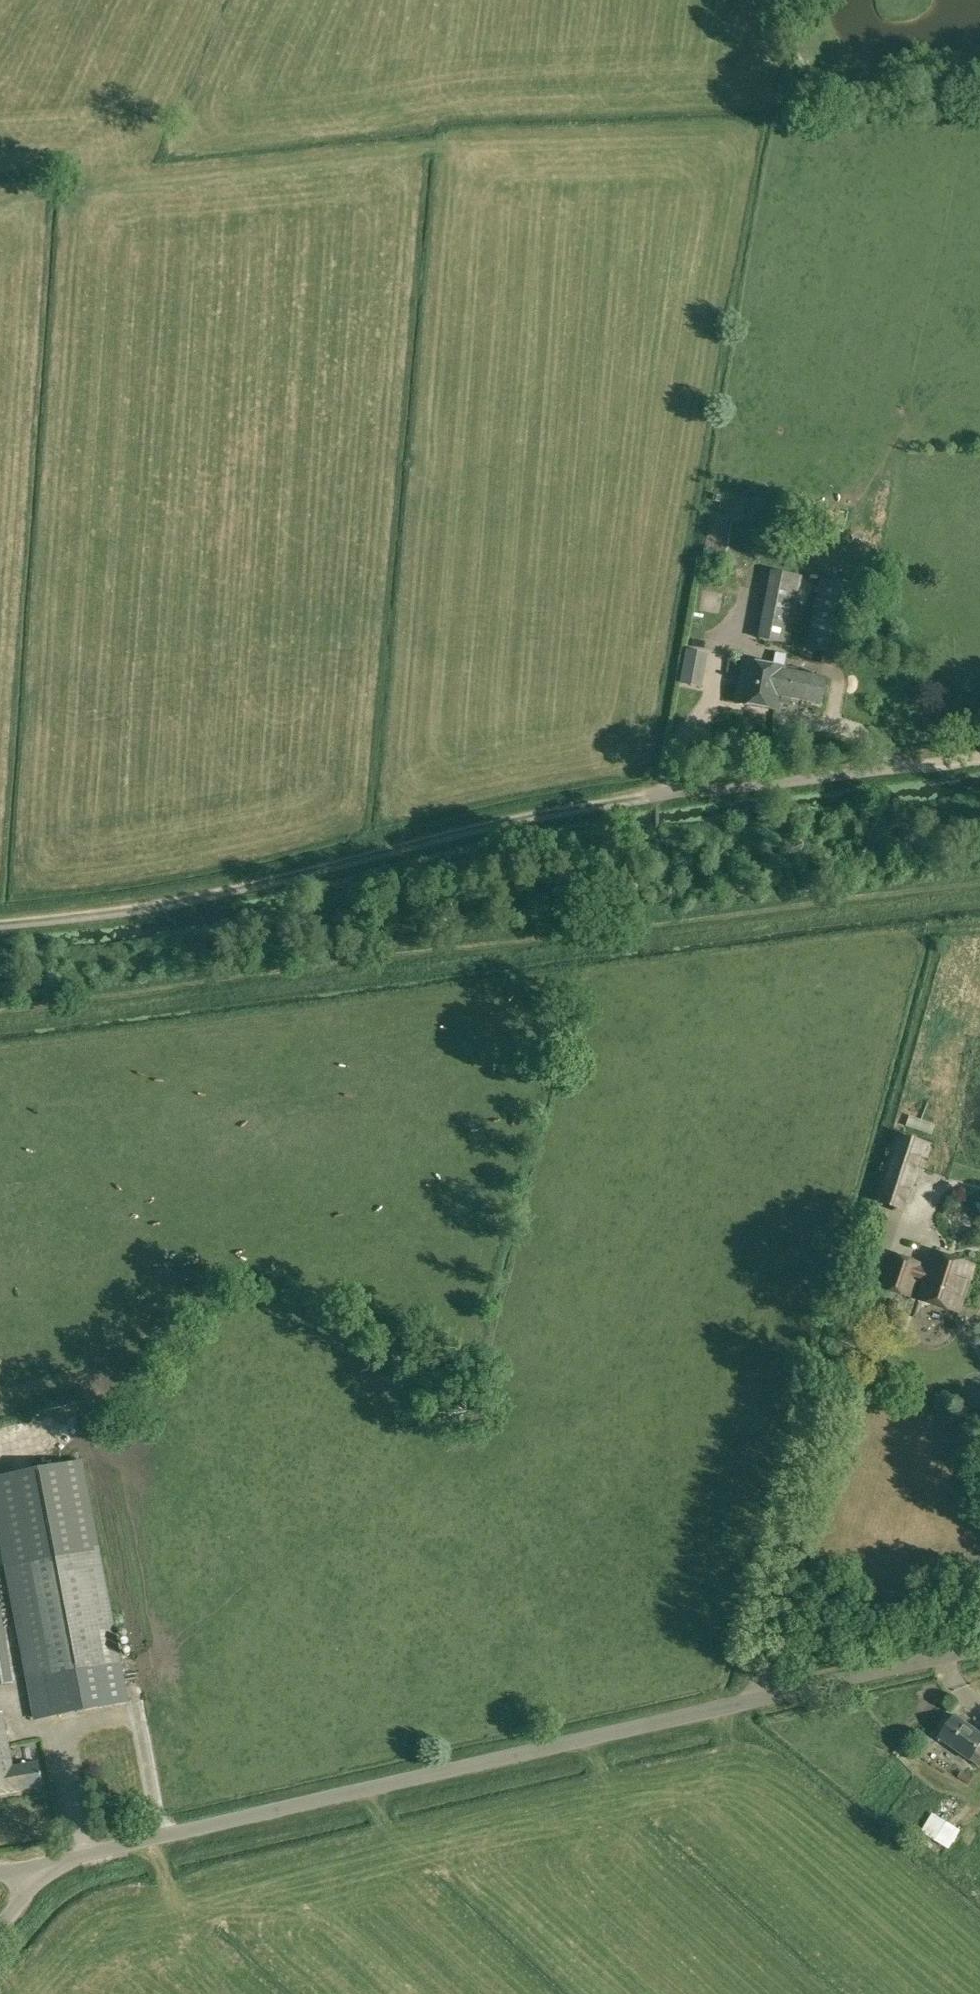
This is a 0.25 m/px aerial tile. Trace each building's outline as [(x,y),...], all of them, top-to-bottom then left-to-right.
[(802,574),(775,568),(772,567),(758,637),(788,644),(802,574)] [(852,587),(821,581),(808,648),(839,654),(852,587)] [(705,654),(688,650),(684,667),(702,671),(705,654)] [(783,670),(783,669),(783,667),(744,661),(737,702),(776,709),(778,696),(821,703),(825,678),(783,670)] [(907,1212),(929,1143),(900,1134),(880,1203),(907,1212)] [(960,1312),(975,1265),(934,1252),(928,1269),(922,1267),(923,1264),(893,1255),(883,1287),(912,1296),(918,1279),(924,1281),(919,1299),(960,1312)] [(971,1442),(979,1445),(979,1421),(977,1420),(971,1442)] [(80,1461),(0,1476),(0,1532),(36,1719),(126,1701),(80,1461)] [(13,1684),(0,1607),(0,1686),(13,1684)] [(41,1786),(37,1763),(11,1768),(1,1713),(0,1713),(0,1793),(41,1786)] [(979,1746),(979,1745),(979,1732),(956,1715),(940,1737),(970,1759),(971,1758),(979,1765),(979,1747),(979,1746)] [(40,1737),(20,1740),(22,1753),(42,1749),(40,1737)] [(959,1833),(936,1819),(925,1836),(948,1850),(959,1833)]
